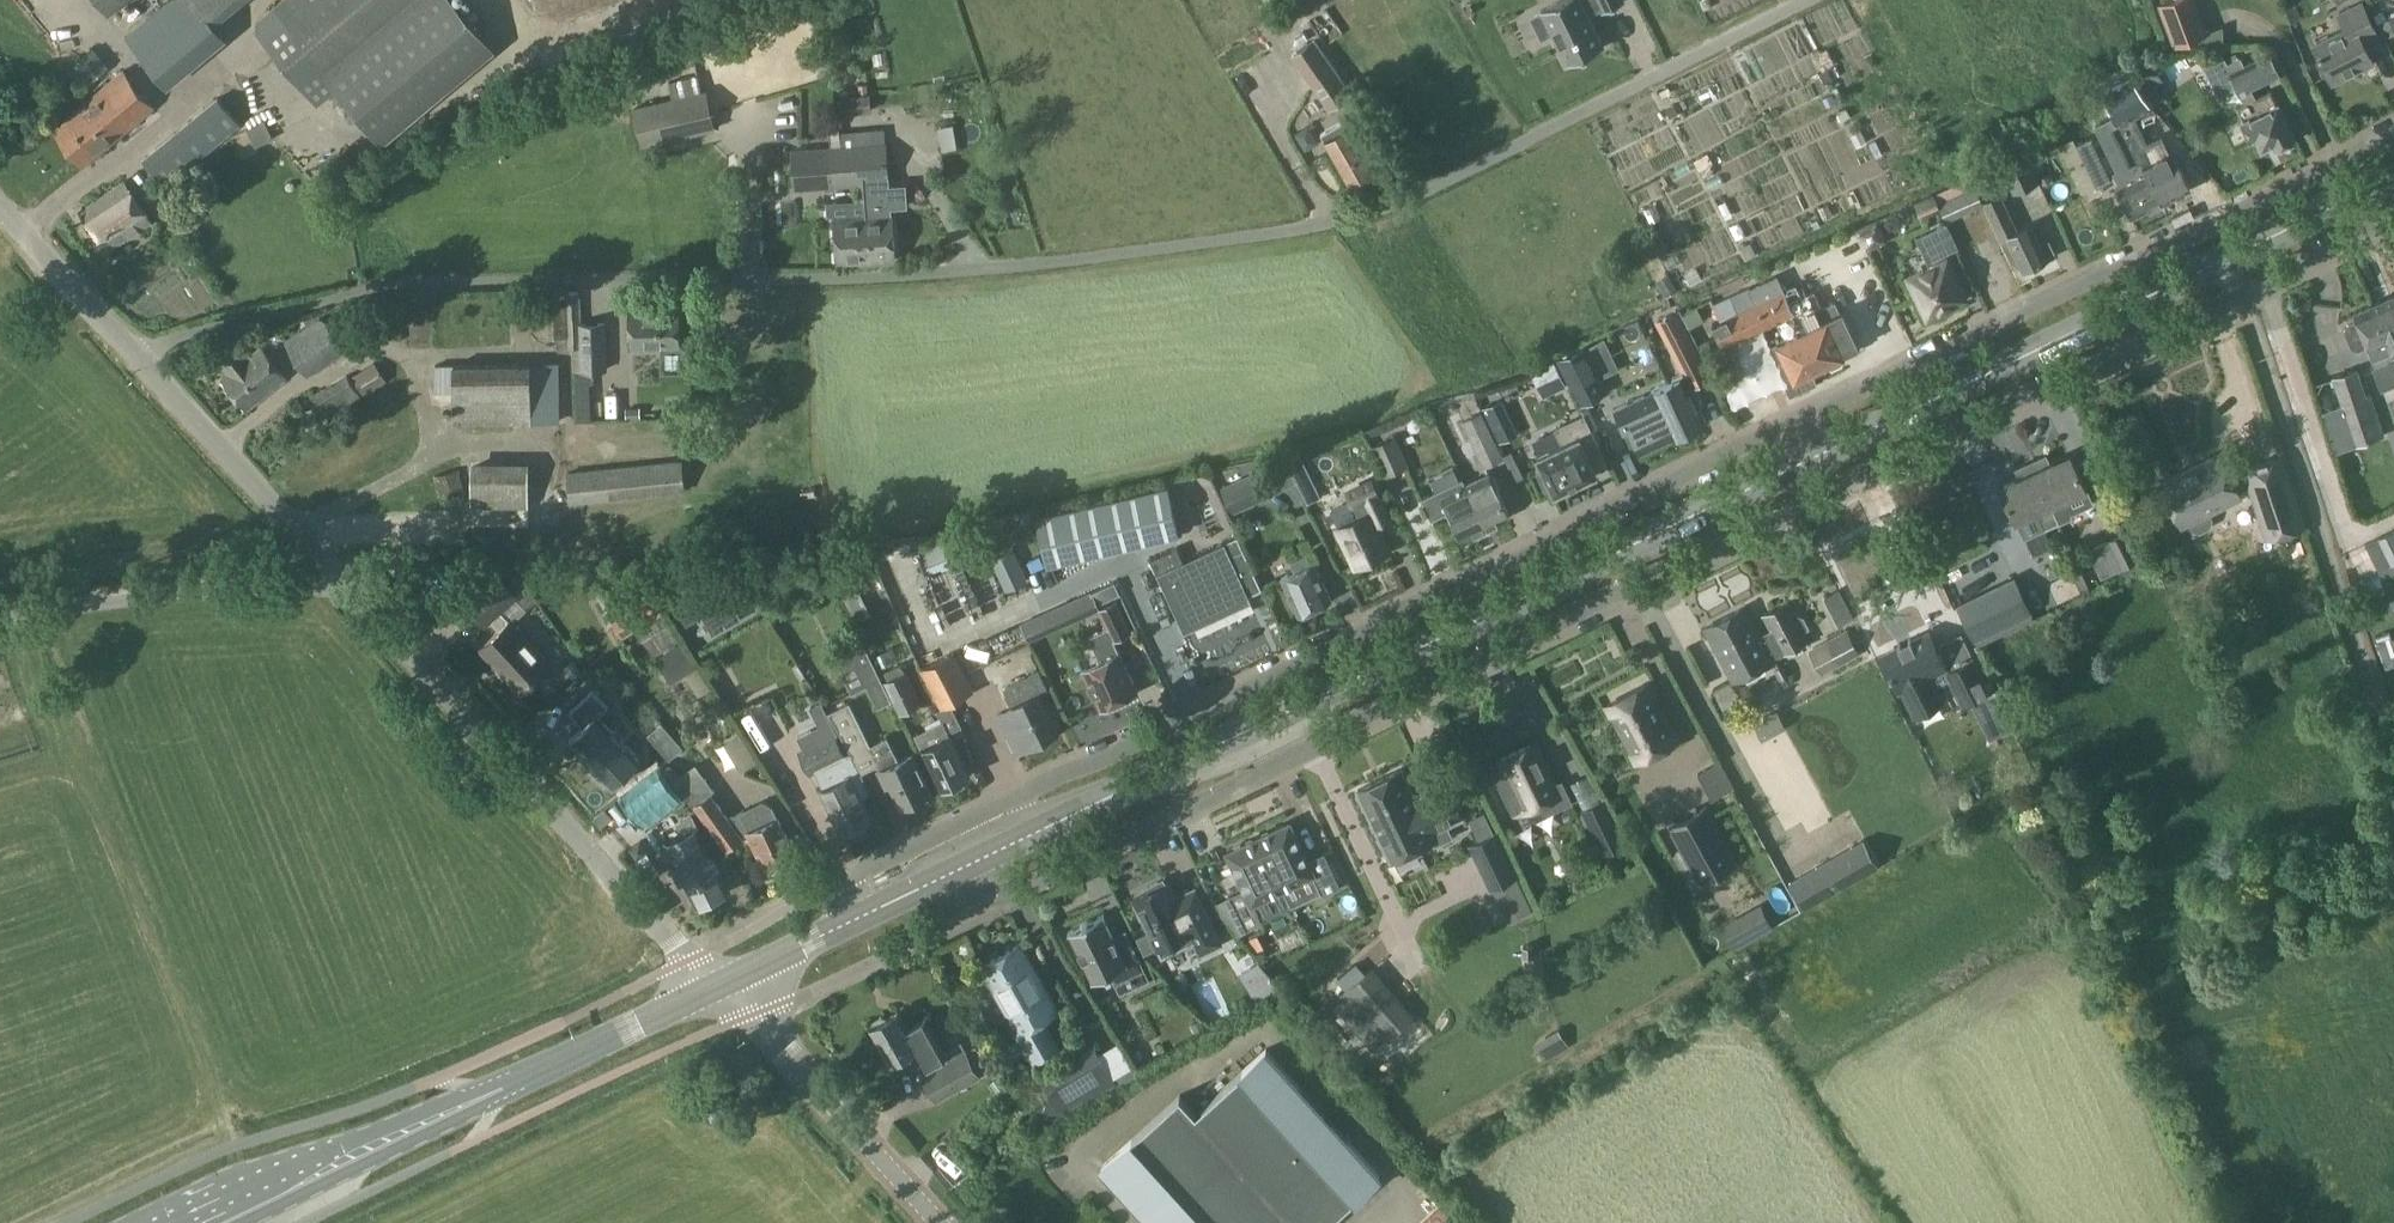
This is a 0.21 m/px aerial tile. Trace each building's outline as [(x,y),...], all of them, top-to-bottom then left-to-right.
[(108,16),(127,0),(95,0),(108,16)] [(338,88),(443,0),(280,0),(258,18),(256,28),(319,103),(336,88),(337,89),(338,88)] [(337,89),(385,146),(498,50),(455,0),(443,0),(338,88),(337,89)] [(1532,17),(1542,37),(1552,32),(1567,64),(1604,46),(1588,14),(1601,7),(1603,11),(1624,1),(1624,0),(1561,0),(1541,10),(1542,12),(1532,17)] [(2168,0),(2159,4),(2175,47),(2209,35),(2196,0),(2169,0),(2168,0)] [(2344,29),(2313,45),(2329,77),(2352,66),(2354,70),(2372,61),(2363,41),(2378,34),(2362,0),(2361,0),(2336,12),(2344,29)] [(1769,32),(1782,63),(1806,53),(1793,21),(1769,32)] [(1328,109),(1352,92),(1313,38),(1290,54),(1328,109)] [(2251,61),(2245,64),(2241,55),(2228,61),(2226,57),(2206,66),(2218,93),(2237,84),(2245,101),(2236,105),(2241,115),(2239,116),(2249,137),(2253,135),(2260,148),(2272,142),(2275,148),(2280,145),(2284,147),(2290,144),(2291,140),(2295,138),(2271,89),(2254,97),(2250,89),(2262,83),(2251,61)] [(100,111),(119,135),(153,106),(123,70),(94,95),(105,108),(100,111)] [(706,88),(632,105),(642,146),(715,129),(706,88)] [(1590,115),(1622,205),(1657,193),(1671,234),(1696,226),(1689,206),(1708,199),(1693,156),(1679,161),(1654,92),(1590,115)] [(832,107),(861,108),(861,95),(832,94),(832,107)] [(83,165),(119,135),(100,111),(105,108),(94,95),(53,128),(83,165)] [(2114,116),(2096,124),(2118,171),(2114,173),(2121,187),(2118,188),(2132,216),(2163,201),(2149,172),(2154,170),(2149,158),(2135,164),(2128,149),(2130,148),(2114,116)] [(1368,150),(1350,117),(1321,133),(1325,140),(1350,184),(1375,170),(1365,152),(1368,150)] [(272,137),(264,120),(246,128),(255,146),(272,137)] [(841,145),(830,146),(834,187),(860,184),(887,182),(888,182),(884,128),(841,132),(841,145)] [(164,185),(196,159),(173,132),(142,158),(164,185)] [(2149,172),(2163,201),(2179,193),(2173,179),(2182,175),(2169,146),(2164,149),(2157,134),(2130,147),(2137,162),(2148,156),(2154,170),(2149,172)] [(2112,179),(2091,136),(2076,144),(2097,186),(2112,179)] [(1805,180),(1819,173),(1803,140),(1789,147),(1805,180)] [(830,146),(792,149),(795,190),(834,187),(830,146)] [(291,161),(302,177),(320,165),(309,149),(291,161)] [(2027,152),(2000,164),(2013,193),(2040,181),(2027,152)] [(130,189),(124,181),(79,211),(84,220),(83,221),(83,222),(83,223),(99,245),(100,244),(101,244),(106,252),(152,222),(146,213),(148,211),(132,189),(131,189),(130,189)] [(887,182),(860,184),(862,215),(863,215),(867,261),(895,259),(892,213),(892,208),(907,206),(906,183),(887,184),(887,182)] [(1982,200),(1975,184),(1938,201),(1942,210),(1947,221),(1984,204),(1994,224),(2001,238),(2007,235),(2023,269),(2028,266),(2032,271),(2041,266),(2041,260),(2046,258),(2047,259),(2056,254),(2049,239),(2039,243),(2030,223),(2014,231),(2008,217),(2007,217),(1996,194),(1982,200)] [(2044,212),(2033,186),(2015,194),(2026,220),(2044,212)] [(1942,210),(1938,201),(1935,193),(1914,202),(1921,218),(1942,210)] [(862,215),(834,217),(837,263),(867,261),(863,215),(862,215)] [(1929,266),(1909,276),(1928,315),(1931,313),(1935,316),(1942,312),(1943,308),(1965,297),(1947,258),(1945,254),(1958,247),(1946,222),(1916,237),(1929,266)] [(1712,244),(1702,246),(1699,231),(1674,236),(1683,279),(1718,272),(1712,244)] [(1814,290),(1800,297),(1795,285),(1784,290),(1784,288),(1757,302),(1750,288),(1720,303),(1727,316),(1712,323),(1724,346),(1777,321),(1784,338),(1767,346),(1791,394),(1817,382),(1812,369),(1826,362),(1832,366),(1842,361),(1842,354),(1844,354),(1842,351),(1857,344),(1842,311),(1840,312),(1835,301),(1822,307),(1814,290)] [(563,302),(565,336),(568,336),(568,347),(571,347),(572,371),(607,370),(605,322),(581,322),(580,291),(568,291),(567,302),(563,302)] [(2393,356),(2393,306),(2390,296),(2372,304),(2393,356)] [(548,337),(565,336),(563,302),(546,304),(548,337)] [(2372,304),(2354,312),(2357,319),(2348,323),(2345,331),(2353,349),(2359,351),(2368,347),(2378,370),(2375,371),(2383,391),(2393,386),(2393,356),(2372,304)] [(678,305),(630,307),(631,348),(679,347),(678,305)] [(320,317),(284,340),(307,376),(346,350),(326,319),(320,317)] [(1670,338),(1665,339),(1683,375),(1671,381),(1694,426),(1706,421),(1699,405),(1704,403),(1695,384),(1713,375),(1690,328),(1670,338)] [(244,351),(235,340),(214,356),(227,373),(222,378),(248,408),(285,377),(262,346),(250,355),(246,350),(244,351)] [(1581,403),(1606,391),(1586,348),(1560,361),(1581,403)] [(530,363),(435,364),(435,391),(453,390),(453,423),(531,422),(561,422),(560,362),(530,362),(530,363)] [(1512,377),(1522,402),(1558,388),(1548,363),(1512,377)] [(2367,398),(2356,368),(2332,376),(2343,406),(2341,406),(2349,429),(2380,419),(2372,396),(2367,398)] [(361,396),(347,375),(315,396),(328,417),(361,396)] [(1694,426),(1671,381),(1652,390),(1652,391),(1616,408),(1624,427),(1628,425),(1632,432),(1641,452),(1673,436),(1694,426)] [(1502,398),(1481,407),(1498,442),(1518,433),(1502,398)] [(640,407),(625,408),(626,420),(641,419),(640,407)] [(1481,411),(1461,420),(1484,469),(1505,460),(1481,411)] [(1563,443),(1536,456),(1542,469),(1537,471),(1546,489),(1551,486),(1554,492),(1597,472),(1586,451),(1599,445),(1585,414),(1556,428),(1563,443)] [(1385,476),(1404,468),(1390,437),(1371,445),(1385,476)] [(2046,453),(2031,459),(2052,503),(2086,488),(2076,467),(2073,468),(2067,454),(2051,462),(2046,453)] [(2219,454),(2162,482),(2168,494),(2165,495),(2163,502),(2167,511),(2174,513),(2176,512),(2182,525),(2239,497),(2237,491),(2249,486),(2246,475),(2232,482),(2219,454)] [(2302,525),(2280,458),(2244,470),(2246,475),(2249,486),(2266,537),(2302,525)] [(2019,476),(2002,484),(2009,498),(2007,499),(2016,519),(2024,537),(2045,528),(2060,521),(2052,503),(2031,459),(2014,467),(2019,476)] [(682,460),(566,472),(569,503),(686,492),(682,460)] [(1281,490),(1267,463),(1221,486),(1233,513),(1281,490)] [(464,491),(459,469),(433,475),(439,497),(464,491)] [(471,469),(470,507),(528,507),(529,469),(471,469)] [(1475,502),(1486,525),(1509,514),(1496,488),(1500,486),(1493,471),(1467,483),(1475,502)] [(1351,499),(1330,509),(1333,516),(1339,527),(1357,565),(1388,550),(1376,523),(1389,517),(1379,494),(1371,479),(1347,490),(1351,499)] [(1475,502),(1467,483),(1465,484),(1463,480),(1423,499),(1433,520),(1449,513),(1461,537),(1486,525),(1475,502)] [(1140,541),(1179,532),(1168,484),(1036,514),(1047,562),(1140,541)] [(995,538),(987,541),(1008,588),(1025,580),(1008,542),(1013,539),(1010,532),(1004,534),(999,523),(990,528),(995,538)] [(920,549),(911,553),(916,568),(926,564),(930,574),(984,553),(974,527),(920,548),(920,549)] [(2380,571),(2393,564),(2393,531),(2367,545),(2380,571)] [(2110,542),(2091,551),(2103,577),(2138,561),(2124,532),(2109,539),(2110,542)] [(1225,542),(1184,560),(1180,550),(1153,562),(1179,620),(1195,626),(1251,600),(1248,594),(1262,588),(1237,535),(1224,541),(1225,542)] [(1295,570),(1282,577),(1299,613),(1330,598),(1314,562),(1311,563),(1306,554),(1291,561),(1295,570)] [(733,567),(673,601),(687,625),(747,591),(733,567)] [(481,646),(521,691),(551,664),(501,609),(517,594),(495,571),(464,600),(485,623),(490,618),(500,629),(481,646)] [(2015,577),(1959,604),(1976,639),(2032,611),(2015,577)] [(1114,581),(1091,593),(1097,605),(1120,594),(1114,581)] [(1811,602),(1825,629),(1844,619),(1830,592),(1811,602)] [(1100,661),(1082,669),(1100,708),(1137,690),(1119,652),(1113,640),(1132,632),(1117,600),(1098,608),(1098,609),(1106,627),(1107,627),(1109,631),(1090,639),(1100,661)] [(1746,605),(1704,627),(1732,680),(1774,658),(1783,653),(1810,640),(1806,631),(1811,628),(1805,618),(1801,617),(1797,609),(1795,611),(1789,600),(1761,614),(1770,630),(1762,635),(1746,605)] [(1846,629),(1809,649),(1823,674),(1861,653),(1846,629)] [(1899,646),(1881,655),(1898,690),(1902,688),(1915,713),(1942,700),(1935,685),(1950,678),(1947,671),(1948,671),(1929,632),(1911,641),(1910,638),(1908,639),(1910,641),(1901,646),(1900,643),(1898,644),(1899,646)] [(863,641),(849,648),(867,685),(878,707),(892,700),(863,641)] [(681,643),(657,659),(671,681),(696,665),(681,643)] [(920,668),(941,708),(949,703),(974,690),(954,651),(920,668)] [(1948,671),(1947,671),(1950,678),(1962,704),(1988,691),(1972,659),(1948,671)] [(922,702),(906,668),(884,680),(900,713),(922,702)] [(1040,669),(1003,687),(1012,706),(1013,706),(1021,723),(1009,730),(1018,749),(1057,730),(1040,693),(1049,689),(1040,669)] [(1648,683),(1608,704),(1637,759),(1677,738),(1648,683)] [(631,794),(650,776),(653,772),(614,728),(629,714),(618,701),(599,718),(607,727),(585,746),(631,794)] [(871,744),(849,701),(828,712),(860,768),(877,760),(881,769),(880,770),(886,784),(891,782),(901,804),(930,790),(912,755),(899,761),(887,736),(871,744)] [(943,720),(915,734),(920,745),(921,745),(923,749),(941,785),(943,784),(948,786),(954,782),(956,778),(967,772),(949,736),(948,732),(949,731),(950,733),(961,727),(949,703),(941,708),(937,710),(943,720)] [(1762,740),(1787,726),(1778,710),(1753,724),(1762,740)] [(815,771),(816,771),(824,787),(823,788),(821,789),(841,832),(871,818),(860,795),(867,792),(849,754),(846,756),(835,736),(800,753),(810,774),(815,771)] [(1500,758),(1502,762),(1491,767),(1514,815),(1548,799),(1553,809),(1571,801),(1561,781),(1555,784),(1535,741),(1500,758)] [(1686,776),(1701,804),(1727,791),(1712,762),(1686,776)] [(1455,835),(1449,822),(1461,816),(1446,784),(1415,799),(1400,768),(1357,789),(1391,860),(1435,839),(1437,844),(1455,835)] [(705,777),(683,793),(693,807),(695,806),(722,845),(741,836),(741,837),(748,833),(756,851),(760,849),(768,867),(796,855),(778,818),(772,806),(733,824),(711,794),(715,791),(705,777)] [(641,786),(647,795),(659,787),(653,778),(641,786)] [(644,812),(658,823),(678,799),(664,788),(644,812)] [(1626,843),(1603,798),(1581,809),(1600,846),(1604,855),(1615,849),(1626,843)] [(1792,809),(1795,826),(1829,820),(1827,803),(1792,809)] [(1671,834),(1699,885),(1743,861),(1715,809),(1671,834)] [(1289,822),(1258,837),(1283,889),(1313,874),(1324,896),(1341,887),(1324,853),(1308,861),(1289,822)] [(1471,844),(1491,890),(1518,879),(1498,832),(1471,844)] [(697,902),(727,887),(708,849),(709,849),(701,833),(672,846),(681,864),(679,865),(697,902)] [(1283,889),(1258,837),(1227,852),(1245,889),(1228,897),(1229,899),(1235,911),(1245,932),(1262,923),(1253,903),(1283,889)] [(1863,838),(1804,872),(1819,899),(1879,865),(1863,838)] [(629,848),(637,859),(648,851),(640,840),(629,848)] [(1764,915),(1805,896),(1784,852),(1743,871),(1764,915)] [(1134,897),(1135,901),(1133,902),(1140,916),(1142,915),(1161,955),(1195,939),(1201,951),(1222,940),(1197,889),(1177,898),(1168,881),(1165,882),(1163,877),(1148,885),(1150,889),(1134,897)] [(1235,911),(1229,899),(1218,905),(1224,917),(1235,911)] [(1752,909),(1729,916),(1736,936),(1758,929),(1752,909)] [(1117,943),(1103,914),(1104,913),(1104,912),(1068,929),(1068,931),(1070,930),(1093,977),(1091,978),(1092,979),(1123,964),(1134,985),(1149,977),(1129,937),(1117,943)] [(980,965),(1017,1032),(1013,1034),(1030,1063),(1059,1047),(1043,1019),(1058,1010),(1020,942),(980,965)] [(1257,1002),(1281,987),(1259,961),(1239,973),(1257,1002)] [(1415,1018),(1374,970),(1348,993),(1389,1041),(1415,1018)] [(873,1023),(869,1025),(890,1060),(915,1045),(929,1069),(923,1072),(937,1097),(979,1073),(965,1049),(944,1061),(921,1021),(909,1028),(898,1009),(886,1016),(882,1014),(873,1018),(873,1023)] [(1101,1166),(1150,1221),(1157,1215),(1164,1222),(1326,1222),(1380,1174),(1266,1048),(1196,1112),(1180,1094),(1101,1166)] [(1063,1113),(1116,1081),(1096,1049),(1043,1080),(1048,1089),(1063,1113)]
